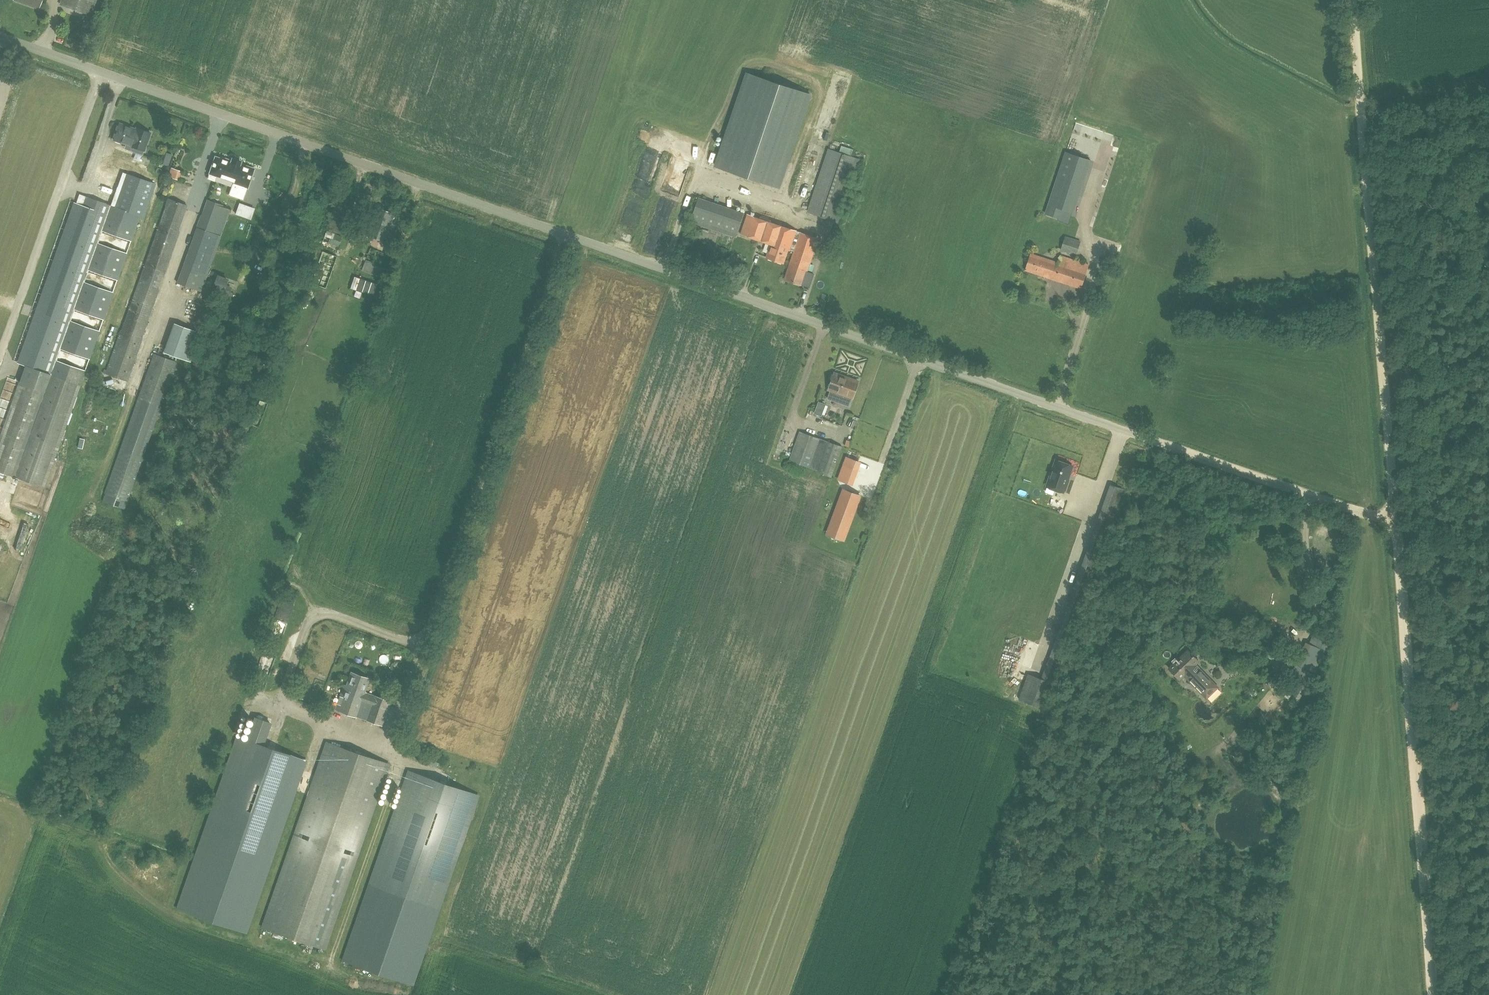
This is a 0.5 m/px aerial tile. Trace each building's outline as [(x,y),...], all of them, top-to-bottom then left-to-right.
[(61,4),(91,15),(96,0),(62,0),(61,4)] [(811,94),(747,72),(715,166),(780,188),(811,94)] [(143,155),(150,132),(136,127),(135,130),(131,129),(132,127),(119,123),(114,139),(130,145),(128,150),(143,155)] [(808,211),(834,220),(838,221),(859,159),(852,156),(854,149),(842,145),(840,152),(829,149),(808,211)] [(135,153),(117,148),(105,182),(116,185),(114,191),(119,193),(114,206),(140,215),(143,217),(152,192),(136,187),(139,178),(128,174),(135,153)] [(1049,204),(1074,212),(1091,160),(1066,152),(1049,204)] [(212,158),(206,177),(212,179),(214,174),(246,185),(247,182),(252,168),(238,163),(239,160),(231,157),(230,160),(220,157),(219,160),(212,158)] [(340,184),(349,187),(353,174),(343,172),(340,184)] [(745,211),(698,195),(698,194),(690,219),(735,235),(745,211)] [(140,215),(85,196),(64,255),(119,274),(140,215)] [(201,291),(230,209),(222,206),(223,203),(206,198),(196,227),(198,228),(178,283),(201,291)] [(187,205),(168,199),(159,224),(178,231),(187,205)] [(240,202),(236,214),(243,216),(247,205),(240,202)] [(375,207),(368,228),(362,226),(360,233),(366,235),(385,241),(394,213),(375,207)] [(796,231),(747,214),(741,233),(771,243),(767,257),(783,262),(788,249),(790,249),(796,231)] [(178,231),(159,224),(144,266),(163,273),(164,273),(179,231),(178,231)] [(322,241),(338,247),(341,236),(326,230),(322,241)] [(797,231),(790,249),(794,251),(785,279),(801,285),(818,238),(797,231)] [(1076,255),(1081,241),(1065,235),(1060,250),(1076,255)] [(390,254),(370,247),(361,270),(380,278),(390,254)] [(322,251),(314,274),(309,272),(306,280),(325,288),(337,256),(322,251)] [(1081,288),(1088,264),(1061,255),(1059,263),(1031,254),(1026,270),(1081,288)] [(64,255),(46,305),(101,325),(119,274),(64,255)] [(381,285),(352,273),(348,282),(378,294),(381,285)] [(232,286),(226,284),(228,279),(218,276),(216,275),(214,282),(215,282),(217,283),(215,289),(229,295),(232,286)] [(138,282),(105,373),(127,381),(142,341),(141,341),(159,289),(158,289),(138,282)] [(25,365),(80,384),(101,325),(46,305),(25,365)] [(161,406),(177,361),(153,353),(138,397),(161,406)] [(25,365),(0,437),(0,471),(44,487),(80,384),(25,365)] [(853,400),(860,380),(834,371),(827,390),(853,400)] [(161,406),(138,397),(106,491),(128,499),(161,406)] [(822,416),(826,404),(819,401),(814,413),(822,416)] [(831,477),(842,446),(800,431),(789,460),(817,470),(816,471),(831,477)] [(837,479),(853,485),(862,462),(846,456),(837,479)] [(1064,490),(1065,490),(1069,479),(1067,479),(1072,465),(1056,460),(1055,464),(1054,465),(1049,482),(1057,484),(1055,489),(1063,492),(1064,490)] [(1120,490),(1110,487),(1042,677),(1055,681),(1120,490)] [(825,534),(845,541),(862,495),(842,488),(825,534)] [(1315,673),(1324,653),(1309,645),(1306,644),(1296,665),(1315,673)] [(1217,686),(1194,663),(1199,659),(1189,649),(1169,668),(1179,679),(1184,674),(1206,697),(1217,686)] [(1296,665),(1288,678),(1306,689),(1314,676),(1296,665)] [(382,725),(390,701),(363,692),(368,678),(351,672),(347,686),(344,685),(336,709),(382,725)] [(1042,677),(1028,673),(1019,699),(1045,708),(1055,681),(1042,677)] [(254,716),(245,740),(235,736),(175,908),(247,933),(307,760),(264,745),(272,722),(254,716)] [(388,764),(326,742),(262,926),(324,948),(388,764)] [(480,795),(406,770),(368,883),(440,908),(480,795)] [(413,985),(440,908),(368,883),(341,960),(413,985)]
